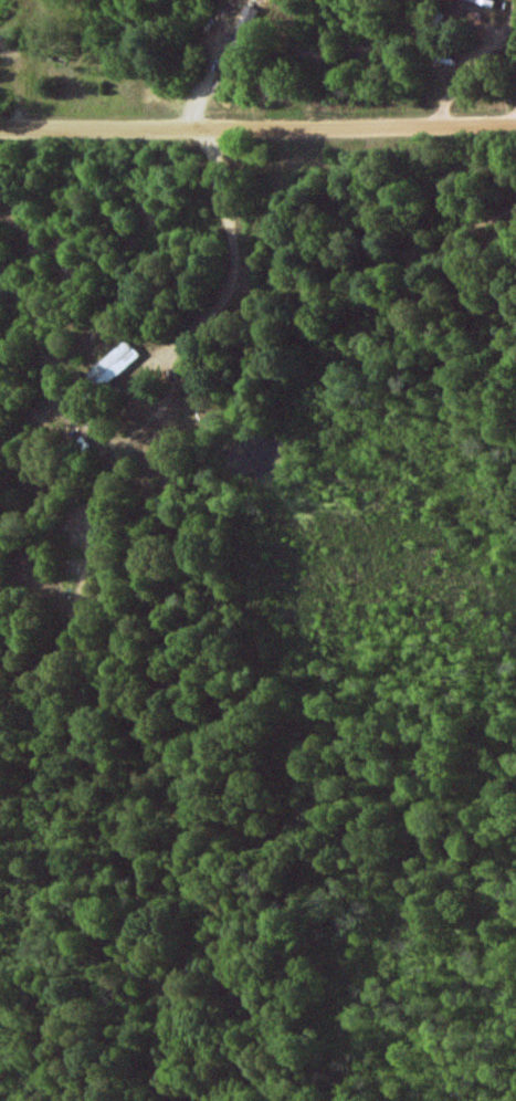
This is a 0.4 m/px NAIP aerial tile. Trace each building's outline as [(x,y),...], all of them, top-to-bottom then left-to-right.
[(87,372),(100,388),(140,356),(127,339),(87,372)]
